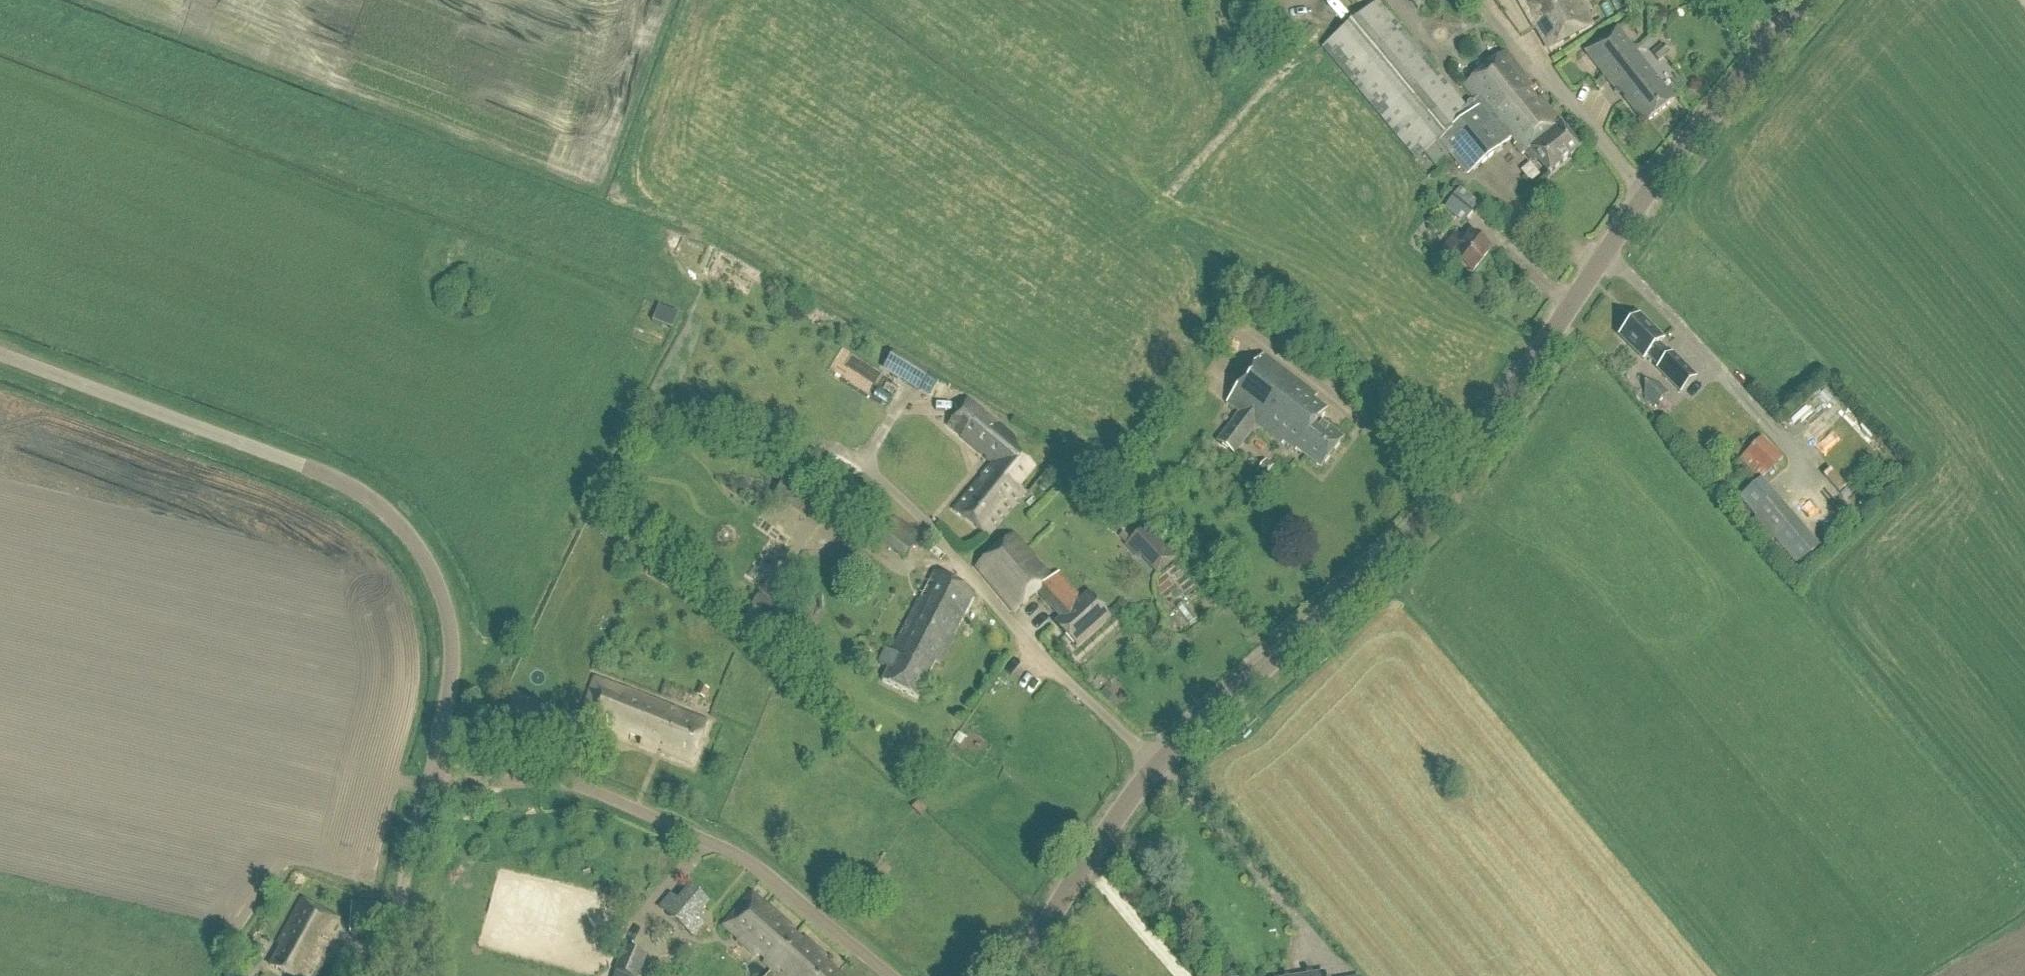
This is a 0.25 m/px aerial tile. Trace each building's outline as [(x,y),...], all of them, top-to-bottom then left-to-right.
[(1417,12),(1421,9),(1432,0),(1407,0),(1417,12)] [(1457,7),(1455,0),(1440,0),(1445,12),(1457,7)] [(1519,2),(1550,54),(1593,28),(1577,0),(1522,0),(1519,2)] [(1323,50),(1391,132),(1417,163),(1425,156),(1436,169),(1450,157),(1468,180),(1513,142),(1517,147),(1515,149),(1524,159),(1531,153),(1551,178),(1584,151),(1542,100),(1537,104),(1529,94),(1534,90),(1506,56),(1466,89),(1477,101),(1467,110),(1419,52),(1379,4),(1323,50)] [(1674,102),(1618,31),(1599,46),(1598,44),(1586,54),(1616,92),(1619,90),(1626,99),(1625,100),(1645,126),(1674,102)] [(1658,65),(1670,55),(1663,46),(1651,56),(1658,65)] [(1445,211),(1449,214),(1464,225),(1479,206),(1459,191),(1445,211)] [(1472,276),(1491,252),(1471,236),(1464,246),(1455,239),(1444,254),(1472,276)] [(661,306),(654,321),(674,329),(680,315),(661,306)] [(1647,359),(1659,370),(1657,372),(1681,395),(1697,379),(1673,356),(1671,358),(1660,346),(1664,342),(1662,340),(1662,338),(1657,333),(1655,333),(1639,318),(1631,327),(1628,326),(1621,333),(1622,336),(1620,338),(1644,362),(1647,359)] [(886,371),(920,391),(929,376),(895,355),(886,371)] [(1321,471),(1343,443),(1319,424),(1328,413),(1315,403),(1317,399),(1264,358),(1227,405),(1240,415),(1218,444),(1234,456),(1256,427),(1294,456),(1297,452),(1321,471)] [(873,399),(874,382),(848,380),(846,397),(873,399)] [(898,404),(906,387),(894,382),(887,400),(898,404)] [(1655,408),(1669,393),(1658,383),(1644,398),(1655,408)] [(970,401),(948,428),(983,458),(992,466),(1008,448),(1021,460),(1014,439),(1006,432),(970,401)] [(1739,461),(1761,483),(1784,460),(1762,438),(1739,461)] [(987,539),(1024,494),(1016,488),(1031,468),(1021,460),(1008,448),(992,466),(982,478),(985,480),(980,486),(977,484),(954,511),(987,539)] [(1274,467),(1266,462),(1257,476),(1264,481),(1274,467)] [(1752,517),(1798,568),(1820,548),(1774,497),(1752,517)] [(880,541),(906,560),(917,544),(891,525),(880,541)] [(1127,547),(1139,560),(1142,558),(1158,575),(1176,558),(1146,529),(1138,536),(1127,547)] [(1124,535),(1119,540),(1125,546),(1130,541),(1124,535)] [(976,570),(1015,615),(1038,595),(1061,620),(1055,626),(1077,651),(1112,620),(1086,592),(1080,597),(1079,596),(1060,574),(1057,578),(1049,569),(1045,573),(1014,536),(976,570)] [(639,579),(644,574),(650,568),(642,561),(632,573),(639,579)] [(935,574),(893,653),(892,655),(886,652),(879,666),(891,672),(885,683),(918,701),(938,664),(941,666),(975,601),(973,601),(975,596),(935,574)] [(781,608),(762,594),(753,607),(772,621),(781,608)] [(887,598),(877,609),(887,618),(897,607),(887,598)] [(580,725),(628,744),(631,737),(643,741),(640,749),(692,769),(709,726),(597,682),(580,725)] [(709,692),(701,688),(696,697),(705,701),(709,692)] [(588,762),(610,768),(613,759),(591,753),(588,762)] [(692,891),(669,918),(685,932),(708,905),(692,891)] [(737,944),(772,974),(791,953),(788,950),(797,939),(794,936),(795,934),(771,913),(770,915),(751,898),(724,930),(738,942),(737,944)] [(323,953),(317,949),(323,939),(329,942),(339,924),(303,904),(278,948),(282,950),(270,971),(279,975),(309,975),(323,953)] [(352,904),(350,936),(376,938),(378,906),(352,904)] [(596,947),(603,932),(593,928),(586,942),(596,947)] [(772,974),(774,975),(835,975),(823,966),(827,962),(806,944),(804,946),(797,939),(788,950),(791,953),(772,974)] [(615,973),(624,975),(641,975),(648,959),(625,949),(615,973)] [(239,974),(244,975),(245,975),(248,969),(243,966),(239,974)]
